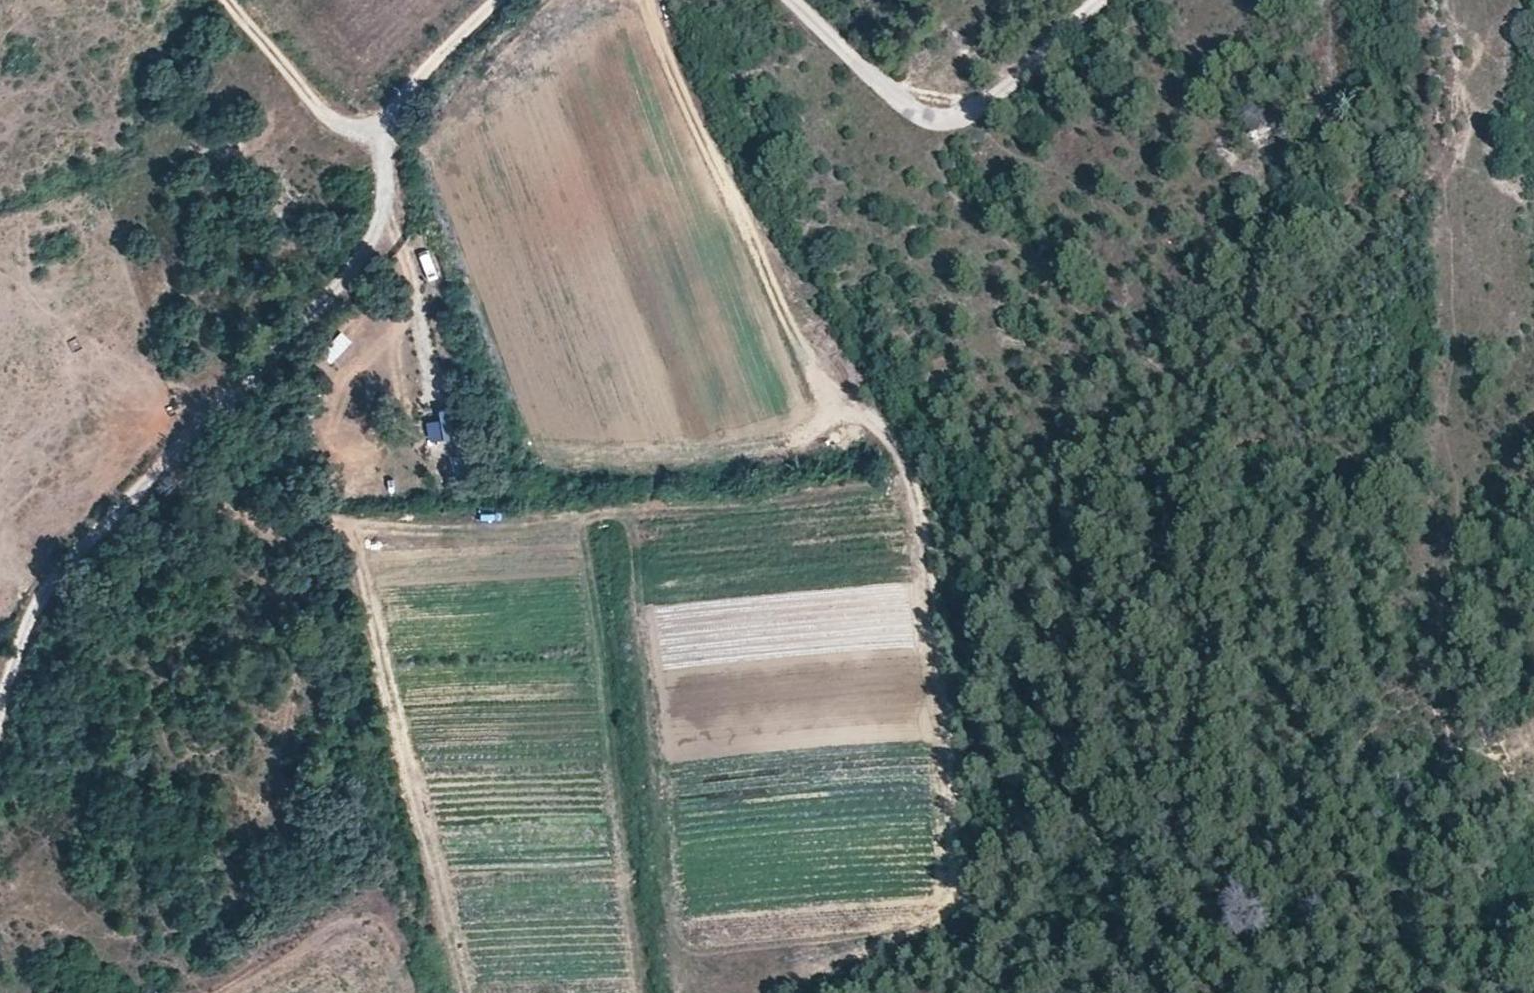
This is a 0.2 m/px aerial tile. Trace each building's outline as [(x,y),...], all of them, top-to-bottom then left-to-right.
[(1286,169),(1270,128),(1253,134),(1269,175),(1286,169)] [(338,328),(317,350),(328,360),(349,339),(338,328)] [(429,439),(453,432),(447,409),(422,416),(429,439)]
